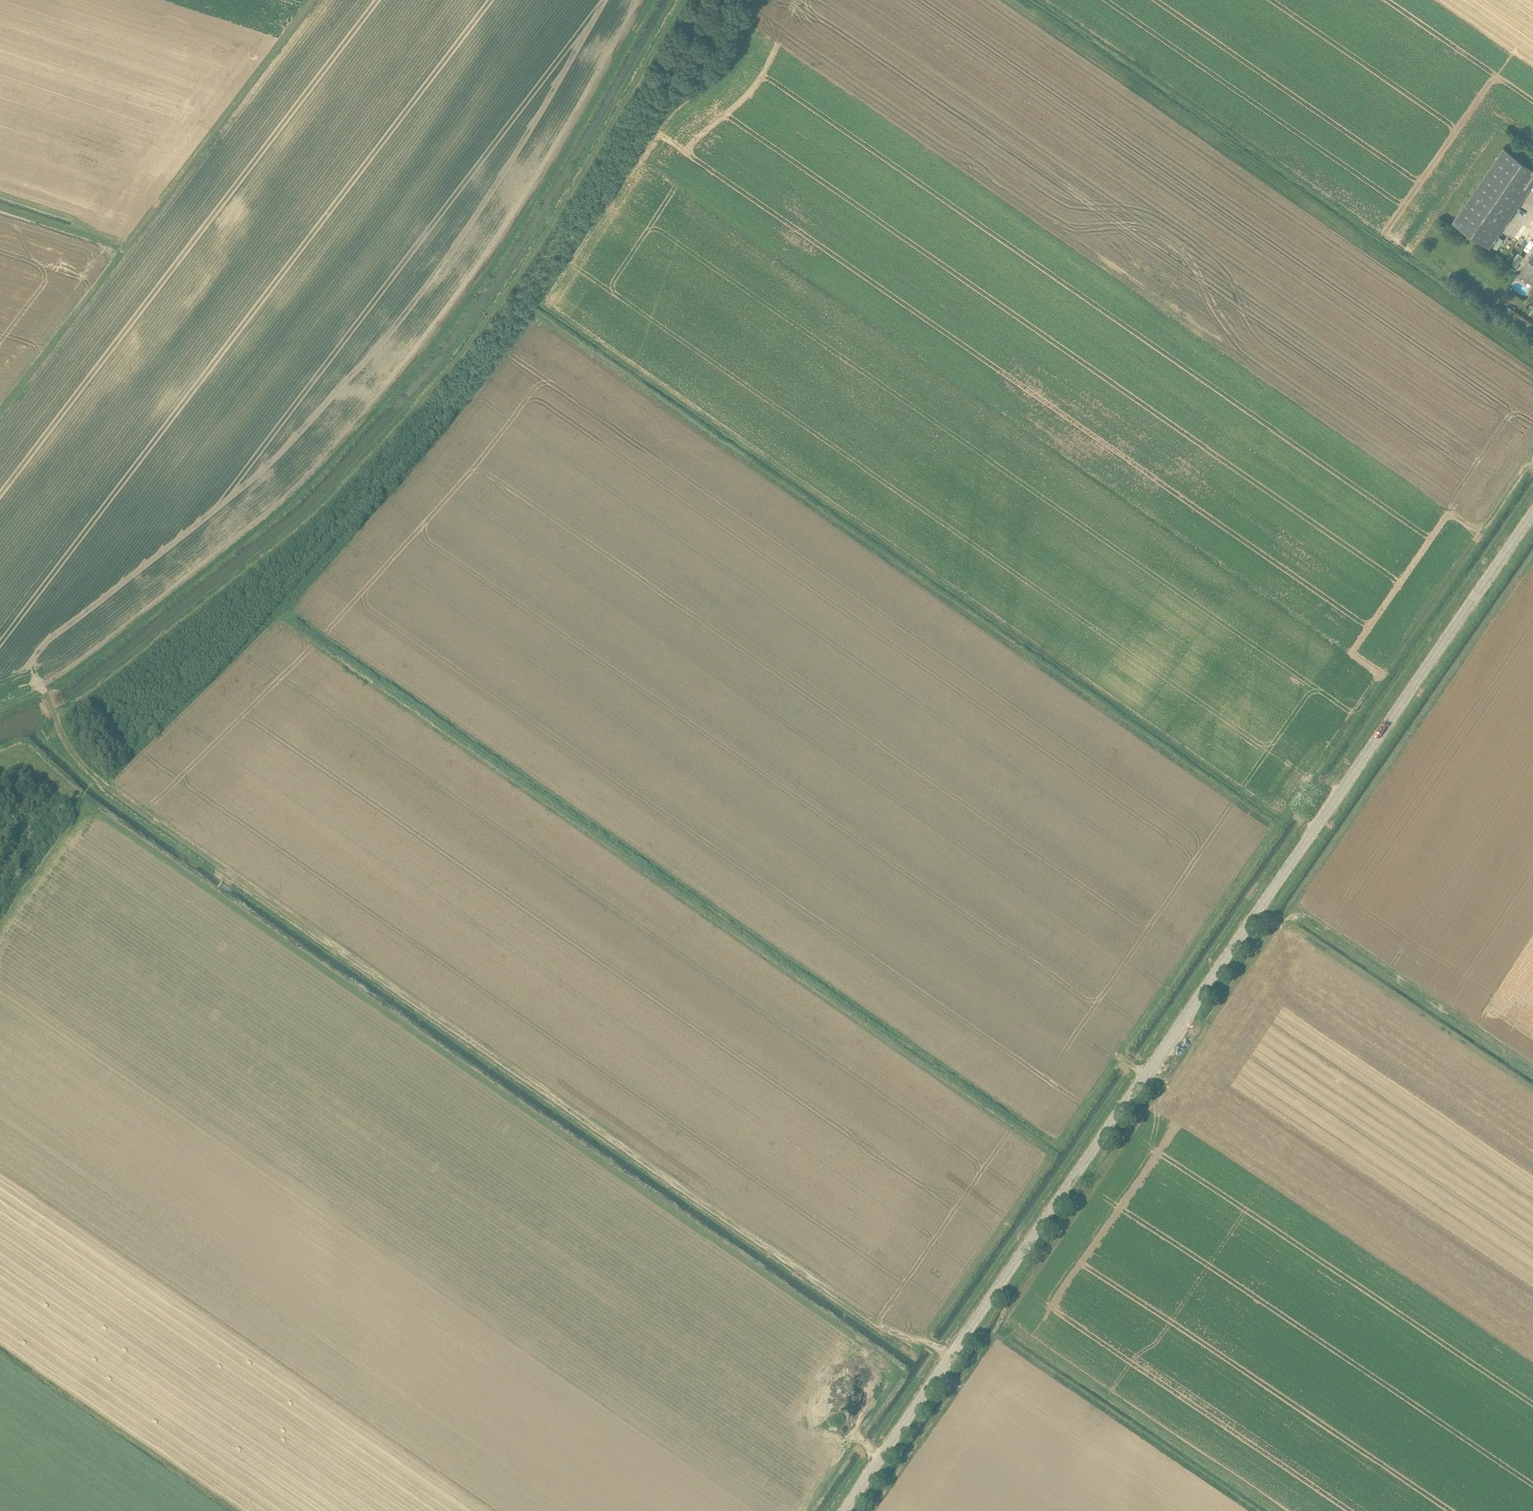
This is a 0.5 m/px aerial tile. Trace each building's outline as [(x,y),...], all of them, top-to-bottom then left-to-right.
[(1504,147),(1453,221),(1489,246),(1532,183),(1532,168),(1504,147)] [(1518,253),(1512,263),(1517,266),(1523,256),(1518,253)] [(1532,284),(1532,253),(1519,274),(1532,284)] [(1515,278),(1508,289),(1523,299),(1531,289),(1515,278)] [(1527,330),(1532,323),(1508,306),(1503,313),(1527,330)]
